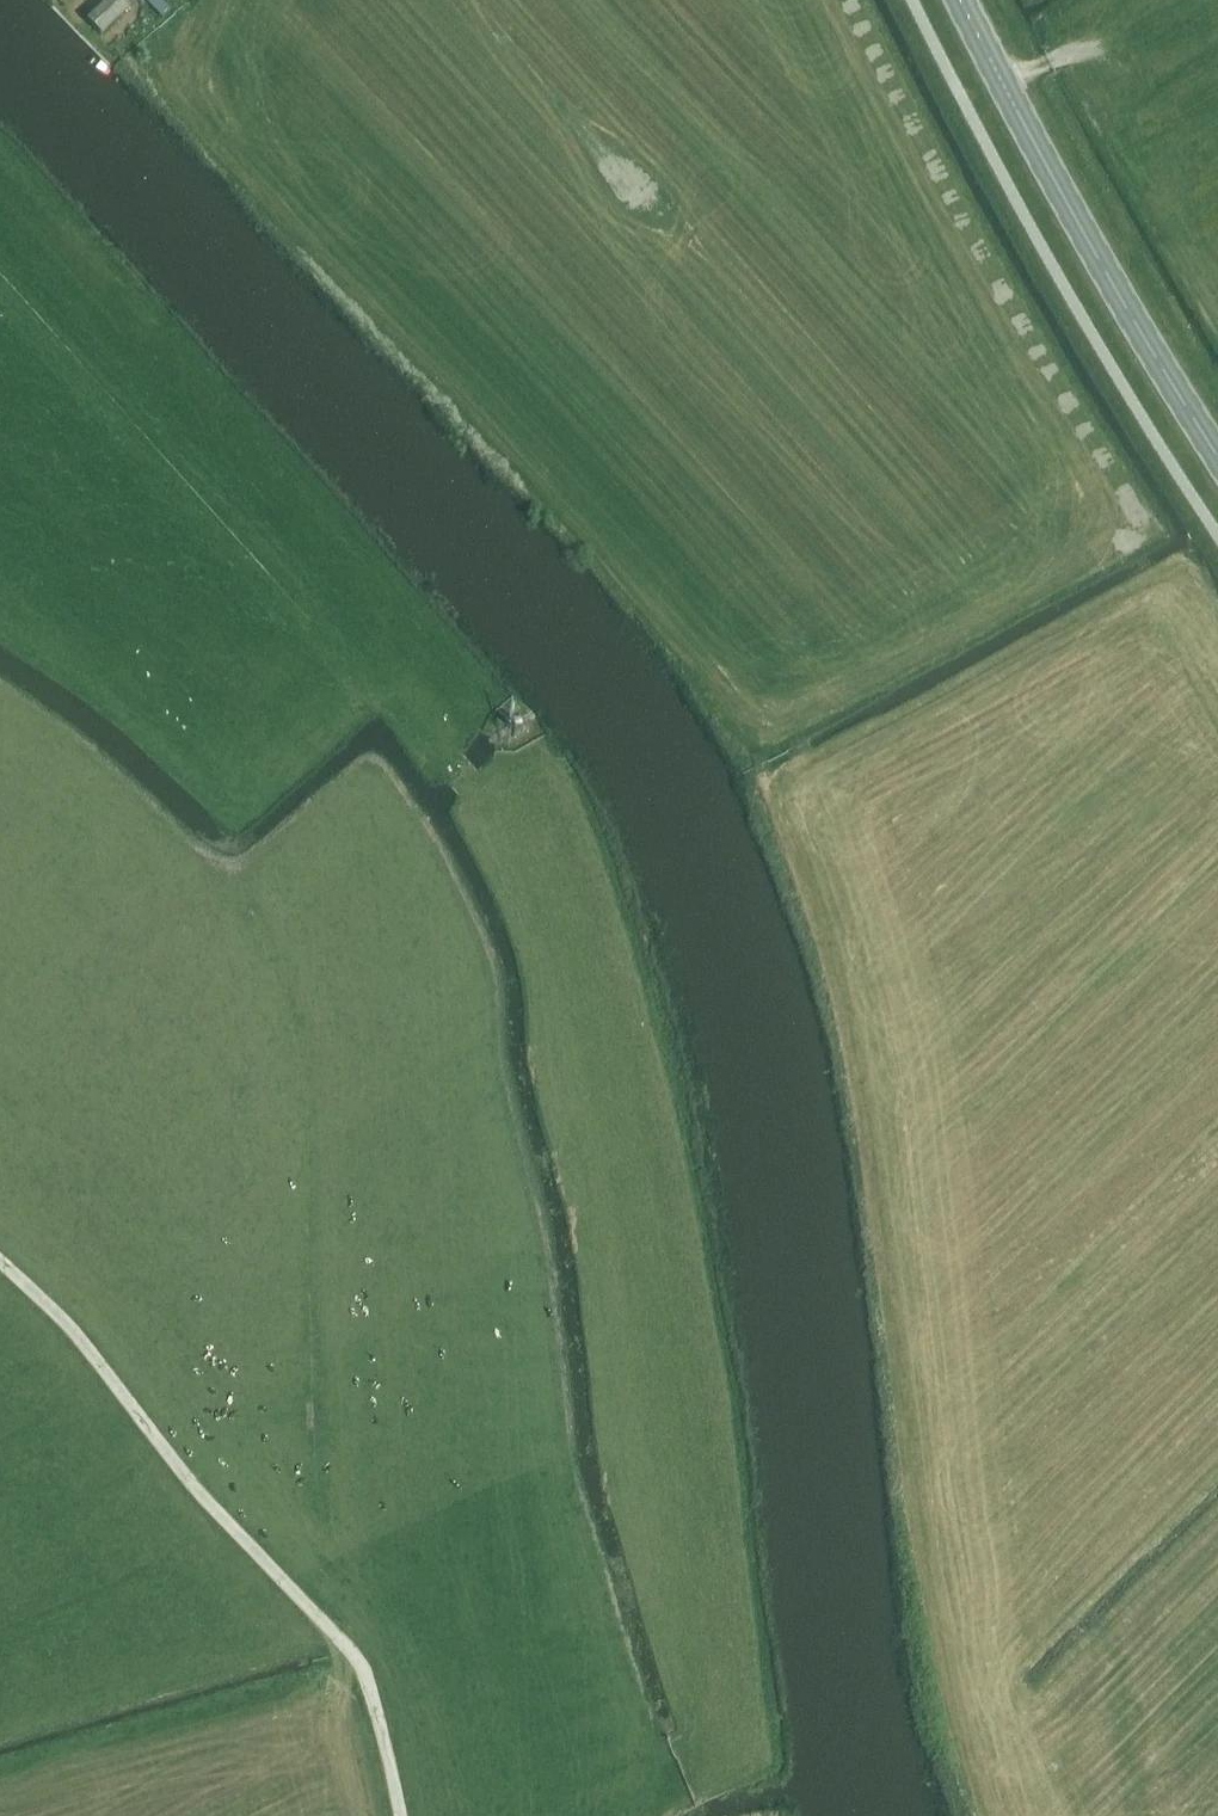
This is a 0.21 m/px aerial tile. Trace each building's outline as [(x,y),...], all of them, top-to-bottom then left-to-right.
[(122,0),(106,0),(87,18),(89,19),(102,33),(129,7),(122,0)] [(520,713),(504,721),(513,736),(528,728),(520,713)]
